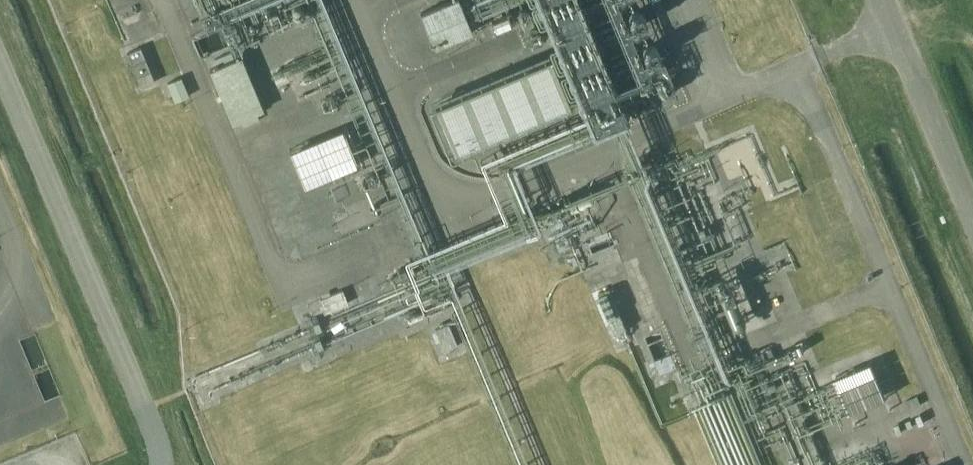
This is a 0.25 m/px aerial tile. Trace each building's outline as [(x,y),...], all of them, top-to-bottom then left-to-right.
[(473,30),(460,0),(447,0),(421,12),(435,46),(473,30)] [(140,46),(126,52),(140,87),(155,81),(140,46)] [(210,68),(231,120),(263,107),(242,55),(210,68)] [(552,57),(435,107),(455,154),(572,105),(552,57)] [(181,76),(166,82),(174,101),(189,95),(181,76)] [(356,126),(301,142),(313,179),(368,163),(356,126)] [(789,239),(769,245),(777,270),(796,263),(789,239)] [(319,298),(325,312),(348,303),(343,289),(319,298)] [(444,351),(458,345),(448,323),(434,328),(444,351)] [(768,368),(778,363),(771,347),(761,352),(768,368)] [(847,372),(861,408),(898,394),(884,358),(847,372)]
